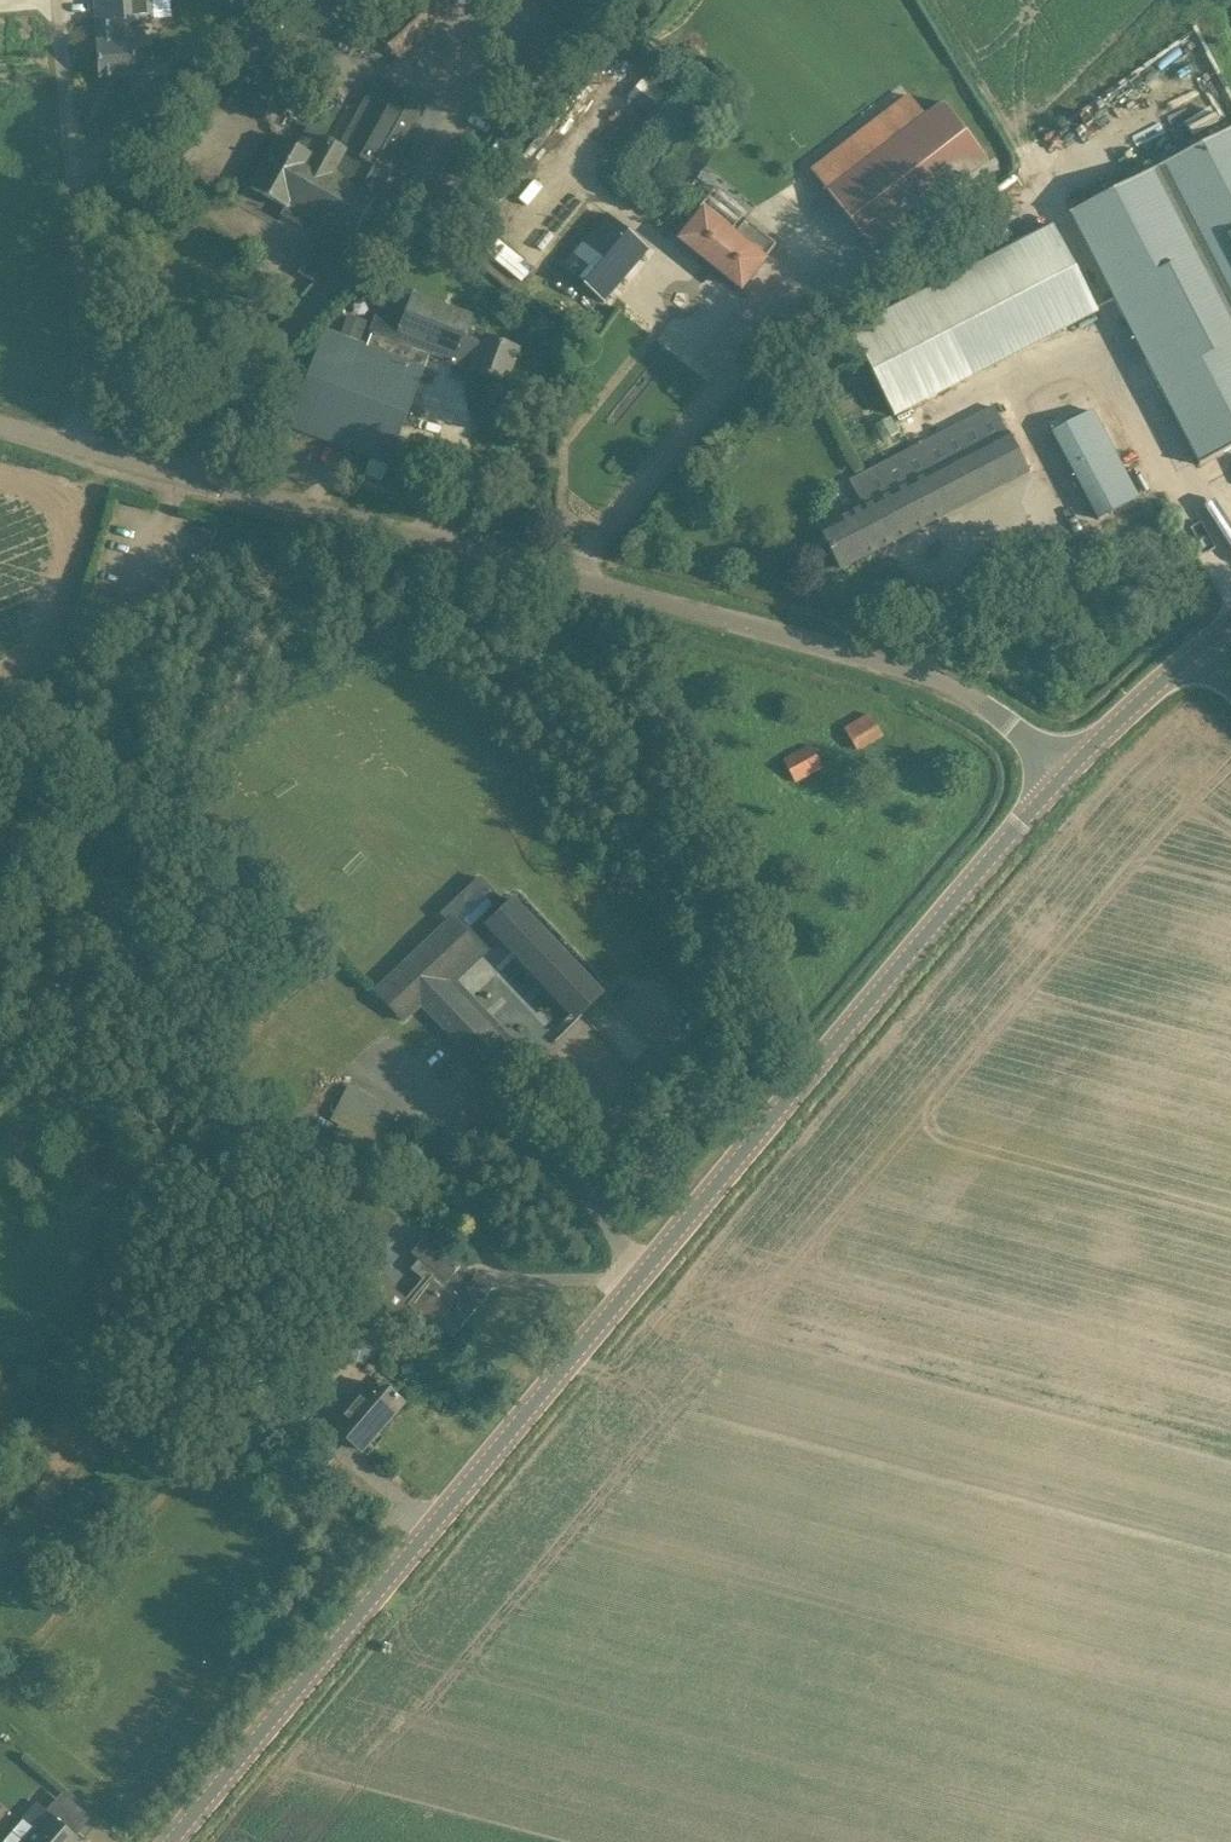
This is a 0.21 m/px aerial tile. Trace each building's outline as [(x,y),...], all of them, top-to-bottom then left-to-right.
[(101,78),(137,75),(144,74),(142,40),(124,41),(123,22),(154,21),(153,0),(96,0),(101,78)] [(377,34),(401,59),(445,18),(427,0),(413,0),(377,34)] [(615,0),(586,0),(603,14),(615,0)] [(492,91),(512,108),(538,75),(519,58),(492,91)] [(650,114),(668,92),(645,73),(627,96),(650,114)] [(260,82),(245,105),(261,115),(276,92),(260,82)] [(287,207),(351,242),(384,181),(381,180),(394,156),(398,159),(427,105),(391,85),(378,109),(365,102),(340,146),(308,128),(297,147),(278,137),(251,187),(287,207)] [(298,86),(292,97),(306,105),(313,94),(298,86)] [(943,102),(829,190),(874,249),(988,162),(943,102)] [(1163,161),(1230,296),(1230,126),(1163,161)] [(1230,448),(1230,313),(1156,168),(1069,213),(1199,465),(1230,448)] [(676,240),(742,293),(769,259),(766,257),(777,243),(746,219),(736,232),(703,206),(676,240)] [(603,302),(647,250),(607,215),(564,267),(603,302)] [(1053,225),(850,330),(895,417),(1098,313),(1053,225)] [(388,285),(371,332),(372,332),(367,346),(325,330),(299,402),(290,425),(390,462),(431,354),(456,364),(457,361),(468,332),(473,317),(388,285)] [(360,340),(367,321),(348,314),(341,333),(360,340)] [(518,350),(468,332),(457,361),(474,368),(473,370),(506,382),(515,360),(518,350)] [(1042,464),(1007,398),(872,467),(874,471),(887,495),(820,528),(840,569),(1042,464)] [(1099,518),(1138,497),(1092,411),(1053,432),(1099,518)] [(873,713),(844,732),(859,755),(888,736),(873,713)] [(811,774),(823,767),(811,745),(783,760),(795,782),(811,774)] [(483,921),(497,936),(572,1016),(593,995),(505,901),(483,921)] [(518,1052),(450,980),(483,949),(452,916),(373,990),(404,1023),(422,1006),(490,1079),(518,1052)] [(348,1085),(330,1121),(331,1121),(338,1125),(333,1135),(375,1158),(390,1127),(377,1120),(385,1104),(348,1085)] [(407,1305),(416,1312),(435,1328),(437,1325),(453,1338),(486,1299),(485,1298),(494,1288),(479,1275),(470,1285),(455,1272),(460,1267),(442,1251),(423,1236),(411,1252),(420,1260),(416,1265),(430,1275),(407,1305)] [(351,1318),(339,1300),(328,1307),(341,1325),(351,1318)] [(332,1426),(340,1434),(358,1449),(370,1436),(371,1437),(377,1433),(378,1433),(405,1402),(388,1387),(378,1399),(365,1388),(332,1426)] [(65,1827),(38,1802),(3,1841),(83,1841),(65,1827)]
